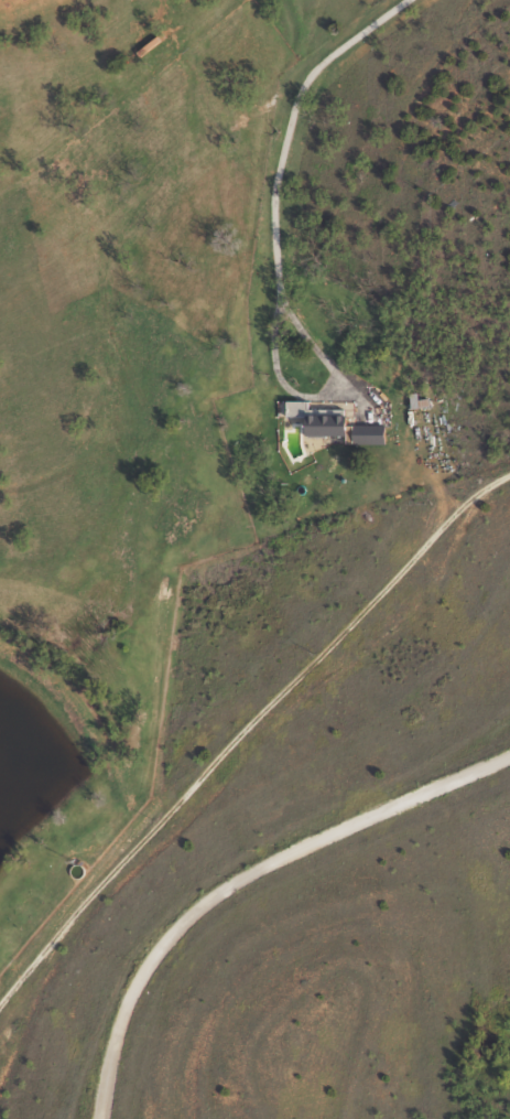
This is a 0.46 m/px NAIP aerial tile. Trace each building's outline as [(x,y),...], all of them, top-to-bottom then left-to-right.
[(417,392),(409,392),(410,407),(428,406),(428,398),(417,399),(417,392)] [(343,435),(343,409),(307,409),(307,400),(285,400),(284,424),(284,431),(297,431),(297,435),(343,435)] [(384,425),(351,424),(350,443),(383,444),(384,425)]
